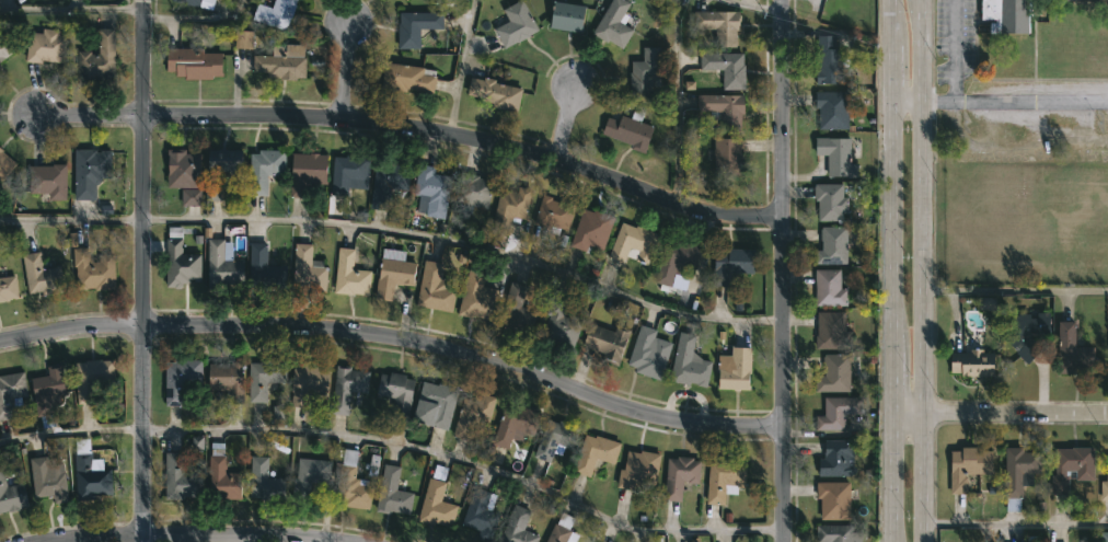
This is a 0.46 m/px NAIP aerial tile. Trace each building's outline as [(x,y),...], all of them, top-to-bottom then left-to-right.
[(212,11),(171,0),(215,0),(212,11)] [(273,9),(276,0),(297,0),(296,4),(298,5),(288,32),(253,20),(259,3),(273,9)] [(526,39),(506,49),(495,30),(510,21),(504,10),(523,0),(540,31),(526,39)] [(592,34),(613,0),(626,0),(632,3),(621,22),(634,31),(623,49),(609,41),(608,43),(592,34)] [(980,20),(980,0),(1028,0),(1028,34),(974,34),(976,25),(988,25),(988,23),(994,23),(994,20),(980,20)] [(587,7),(582,33),(553,28),(556,2),(587,7)] [(741,25),(741,31),(738,31),(738,48),(716,48),(716,30),(695,30),(695,12),(740,11),(741,25)] [(420,49),(399,48),(400,12),(445,12),(443,30),(420,28),(420,49)] [(60,31),(59,35),(67,36),(64,64),(42,60),(42,65),(24,62),(28,33),(42,34),(43,28),(60,31)] [(115,28),(115,80),(78,80),(78,51),(91,51),(91,55),(99,54),(99,28),(115,28)] [(235,49),(252,49),(253,31),(235,31),(235,49)] [(15,51),(0,62),(0,36),(2,34),(15,51)] [(836,36),(836,49),(843,49),(843,56),(851,56),(851,67),(843,67),(843,84),(817,84),(817,69),(819,69),(819,36),(836,36)] [(304,48),(304,56),(307,56),(305,78),(297,78),(297,80),(280,79),(280,77),(268,77),(268,72),(254,72),(254,55),(286,56),(286,44),(297,44),(296,48),(304,48)] [(653,99),(630,99),(631,73),(632,73),(633,61),(644,61),(644,47),(662,47),(661,78),(653,78),(653,99)] [(203,49),(203,54),(223,54),(222,77),(212,77),(211,80),(185,80),(185,77),(176,77),(176,72),(168,72),(168,49),(203,49)] [(745,54),(745,65),(746,65),(746,90),(724,90),(724,70),(701,70),(701,54),(745,54)] [(435,93),(435,97),(382,90),(386,62),(425,68),(425,70),(437,71),(436,77),(437,77),(435,93)] [(496,80),(496,83),(523,89),(519,114),(493,107),(494,103),(481,101),(482,97),(468,95),(472,78),(485,80),(485,78),(496,80)] [(849,92),(850,129),(819,130),(819,107),(816,107),(816,92),(849,92)] [(746,95),(746,114),(742,114),(742,131),(720,131),(720,118),(711,118),(711,112),(699,112),(699,95),(746,95)] [(639,122),(655,127),(645,154),(631,149),(633,146),(602,135),(604,130),(602,129),(605,119),(607,120),(608,117),(620,122),(622,115),(639,122)] [(853,138),(853,163),(859,163),(859,177),(828,177),(828,155),(817,155),(818,138),(853,138)] [(742,151),(742,162),(745,162),(745,175),(715,175),(715,139),(742,139),(742,151)] [(1,182),(0,181),(0,147),(4,151),(2,152),(16,163),(1,182)] [(96,152),(101,152),(101,151),(112,151),(111,180),(102,180),(102,185),(95,185),(95,201),(74,200),(76,150),(96,150),(96,152)] [(201,154),(200,189),(168,188),(169,150),(186,150),(186,153),(201,154)] [(224,171),(209,171),(209,150),(243,150),(243,171),(224,171)] [(286,151),(286,176),(268,175),(267,196),(250,196),(251,154),(259,154),(259,150),(286,151)] [(328,155),(327,185),(309,185),(309,198),(291,197),(292,154),(328,155)] [(371,157),(369,181),(350,178),(348,197),(332,195),(335,154),(371,157)] [(413,160),(409,192),(391,189),(389,210),(371,208),(377,157),(413,160)] [(67,164),(66,200),(48,200),(48,194),(31,194),(31,166),(53,166),(53,164),(67,164)] [(452,177),(445,219),(426,216),(428,205),(418,203),(420,195),(415,194),(420,164),(436,168),(435,174),(452,177)] [(495,182),(488,211),(457,203),(464,172),(495,182)] [(221,201),(220,184),(205,185),(206,202),(221,201)] [(844,185),(844,197),(850,197),(850,215),(844,214),(844,221),(818,221),(819,201),(817,201),(817,184),(844,185)] [(533,191),(526,220),(521,219),(520,223),(511,221),(508,235),(492,231),(501,192),(507,193),(508,191),(518,193),(519,187),(533,191)] [(561,203),(563,198),(577,203),(568,230),(562,229),(559,237),(545,232),(546,228),(534,224),(544,195),(553,197),(552,200),(561,203)] [(584,209),(593,212),(595,210),(615,218),(603,251),(589,245),(587,252),(570,246),(584,209)] [(632,227),(636,229),(637,226),(661,235),(649,266),(627,256),(624,265),(609,258),(623,223),(632,227)] [(849,232),(847,266),(816,265),(817,251),(823,251),(822,230),(824,230),(824,227),(849,228),(849,232)] [(224,239),(224,241),(232,241),(232,260),(244,260),(243,284),(227,282),(227,289),(209,289),(209,238),(224,239)] [(702,247),(696,269),(686,266),(683,276),(674,274),(671,287),(655,282),(667,238),(702,247)] [(182,245),(182,254),(201,254),(201,280),(189,280),(189,284),(183,284),(182,289),(166,288),(166,239),(182,239),(182,245)] [(267,257),(267,266),(288,267),(287,289),(264,290),(264,287),(250,287),(251,243),(268,243),(267,257)] [(328,268),(326,293),(302,291),(302,288),(293,287),(296,244),(313,245),(312,261),(324,262),(323,268),(328,268)] [(90,258),(90,263),(100,262),(100,255),(114,254),(116,290),(95,291),(95,284),(76,285),(73,249),(90,249),(90,258)] [(371,270),(369,296),(335,293),(338,249),(355,250),(353,269),(371,270)] [(417,264),(415,286),(403,285),(403,287),(395,286),(393,301),(376,299),(383,249),(406,251),(405,263),(417,264)] [(757,252),(755,274),(731,273),(730,288),(713,287),(715,252),(729,253),(729,250),(757,252)] [(42,261),(44,269),(60,266),(65,292),(43,297),(42,292),(28,295),(22,255),(41,252),(42,261)] [(457,290),(452,313),(417,307),(425,261),(445,264),(440,287),(457,290)] [(500,291),(493,322),(459,315),(470,270),(487,275),(484,287),(500,291)] [(842,276),(842,289),(849,289),(849,307),(817,305),(817,270),(842,270),(842,276)] [(18,298),(0,302),(0,279),(15,277),(18,298)] [(539,312),(532,333),(500,323),(512,282),(528,287),(522,307),(539,312)] [(565,318),(569,320),(572,315),(586,321),(576,346),(544,333),(550,316),(546,315),(553,297),(570,303),(565,318)] [(845,322),(845,332),(852,332),(852,349),(817,349),(818,313),(845,313),(845,322)] [(1052,314),(1052,339),(1039,339),(1039,337),(1032,337),(1044,349),(1028,366),(1001,334),(1020,315),(1032,314),(1032,319),(1039,319),(1039,313),(1052,314)] [(1077,333),(1076,347),(1096,348),(1096,369),(1082,369),(1082,374),(1060,374),(1061,323),(1077,323),(1077,333)] [(592,324),(615,333),(619,326),(632,331),(619,368),(601,361),(604,354),(585,346),(592,324)] [(672,344),(659,381),(635,372),(637,368),(628,365),(642,326),(658,332),(655,338),(672,344)] [(697,362),(702,364),(703,360),(714,362),(708,387),(691,383),(691,385),(671,381),(670,379),(681,333),(696,336),(691,361),(697,362)] [(752,348),(751,390),(720,390),(720,370),(718,370),(719,357),(731,357),(732,348),(752,348)] [(984,350),(984,354),(996,354),(996,377),(962,377),(962,373),(953,373),(953,354),(971,354),(971,349),(984,350)] [(851,356),(851,393),(817,393),(817,377),(826,377),(824,357),(827,357),(827,355),(851,355),(851,356)] [(114,359),(115,383),(95,384),(96,402),(78,403),(76,361),(114,359)] [(169,406),(166,406),(165,364),(175,364),(175,361),(203,360),(203,389),(183,389),(183,406),(169,406)] [(243,362),(243,405),(228,404),(228,390),(209,390),(210,364),(231,365),(231,361),(243,362)] [(286,361),(286,383),(267,383),(267,402),(249,402),(250,364),(261,365),(261,361),(286,361)] [(42,415),(37,416),(32,377),(48,374),(47,366),(61,364),(66,393),(60,394),(61,402),(55,403),(56,413),(42,415)] [(313,365),(331,368),(328,396),(310,395),(309,407),(291,405),(296,364),(313,365)] [(370,372),(369,393),(351,392),(349,415),(333,413),(337,366),(351,368),(351,370),(370,372)] [(16,417),(0,419),(0,374),(24,370),(28,395),(13,397),(16,417)] [(407,374),(407,377),(416,379),(409,416),(392,413),(395,399),(377,395),(381,372),(391,374),(391,371),(407,374)] [(424,381),(439,384),(439,382),(460,385),(448,430),(414,419),(424,381)] [(497,396),(488,425),(475,422),(470,440),(453,436),(465,396),(475,400),(476,396),(482,397),(483,392),(497,396)] [(847,415),(846,419),(849,419),(847,429),(817,429),(817,415),(826,415),(827,397),(864,399),(864,415),(847,415)] [(542,413),(534,435),(528,433),(524,442),(512,438),(509,449),(493,442),(507,401),(542,413)] [(549,418),(558,422),(559,419),(580,427),(573,449),(558,442),(551,462),(534,455),(549,418)] [(587,434),(597,437),(597,435),(622,442),(615,463),(598,458),(592,476),(574,470),(587,434)] [(90,438),(90,451),(92,451),(93,459),(103,459),(103,468),(111,468),(113,495),(96,496),(96,498),(78,499),(74,452),(77,452),(76,438),(90,438)] [(854,440),(854,465),(857,466),(857,471),(855,474),(852,474),(852,475),(821,475),(821,458),(827,458),(827,439),(854,440)] [(223,443),(223,455),(226,455),(226,472),(242,473),(242,500),(209,499),(209,455),(211,455),(211,443),(223,443)] [(979,446),(979,450),(994,450),(994,473),(968,473),(968,494),(951,494),(951,450),(963,450),(963,446),(979,446)] [(1025,447),(1025,451),(1042,451),(1042,474),(1035,474),(1035,485),(1024,484),(1024,497),(1022,497),(1020,511),(1007,511),(1007,447),(1025,447)] [(1095,447),(1095,480),(1077,478),(1077,477),(1071,476),(1070,493),(1052,493),(1053,475),(1057,475),(1058,448),(1095,447)] [(356,461),(356,465),(357,465),(356,477),(369,480),(368,485),(373,485),(370,509),(344,506),(345,500),(336,499),(344,448),(358,450),(356,461)] [(642,450),(662,453),(658,478),(645,476),(644,484),(637,483),(636,489),(618,486),(621,468),(625,469),(628,450),(642,452),(642,450)] [(184,464),(184,472),(203,472),(203,497),(163,498),(163,452),(184,452),(184,464)] [(286,477),(286,497),(261,498),(261,496),(251,496),(252,454),(269,455),(268,477),(286,477)] [(47,455),(48,463),(58,461),(60,472),(65,471),(68,499),(55,500),(54,495),(35,497),(31,458),(47,455)] [(694,457),(694,459),(702,460),(701,483),(688,482),(689,481),(684,480),(683,501),(666,500),(669,457),(678,458),(678,455),(694,457)] [(331,482),(330,484),(313,483),(312,500),(292,498),(293,484),(298,484),(300,457),(332,460),(331,482)] [(748,461),(746,488),(743,488),(743,491),(727,488),(726,505),(707,503),(711,460),(722,461),(722,459),(748,461)] [(414,493),(411,514),(392,510),(391,514),(376,510),(384,463),(401,466),(396,488),(414,493)] [(28,505),(0,512),(0,465),(2,464),(5,477),(8,485),(23,482),(28,505)] [(448,468),(445,481),(447,481),(441,500),(459,505),(452,528),(418,519),(430,476),(432,477),(436,464),(448,468)] [(852,489),(851,519),(822,519),(822,497),(818,497),(818,481),(852,482),(852,489)] [(499,512),(489,541),(486,541),(478,539),(482,530),(462,523),(475,486),(497,494),(492,510),(499,512)] [(540,537),(537,541),(499,541),(516,504),(532,510),(523,529),(540,537)] [(580,534),(577,541),(546,541),(555,522),(557,523),(563,511),(575,517),(569,530),(580,534)] [(865,531),(863,541),(832,541),(818,541),(818,524),(854,524),(853,531),(865,531)]
